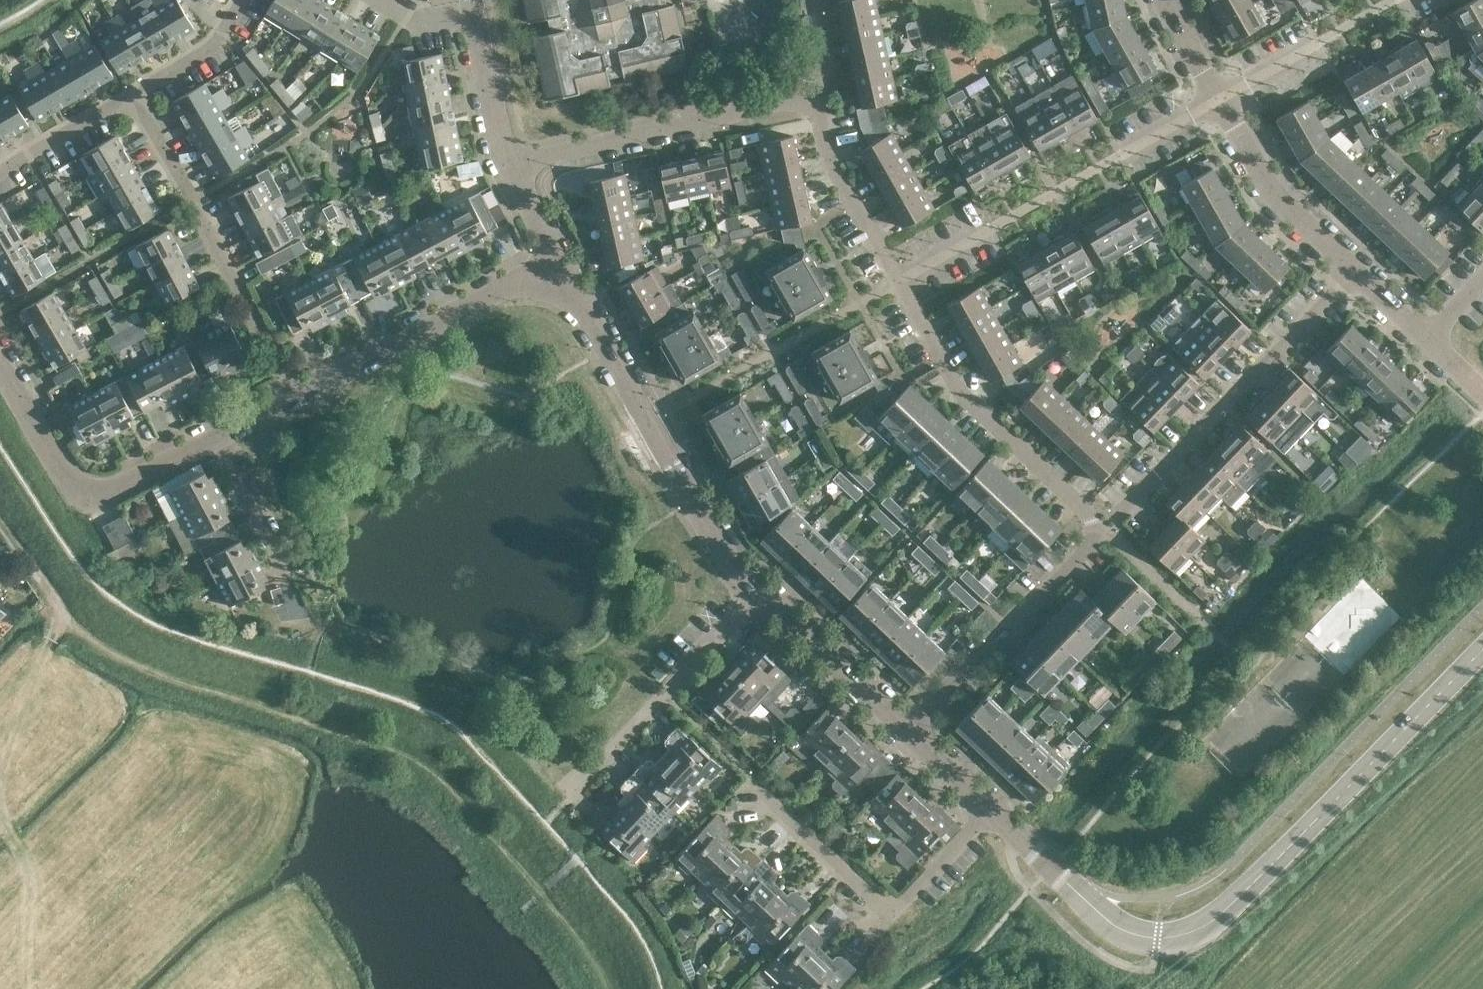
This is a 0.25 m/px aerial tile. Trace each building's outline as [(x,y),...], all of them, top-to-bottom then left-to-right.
[(89,2),(94,11),(103,6),(99,0),(93,0),(89,2)] [(152,0),(146,0),(143,2),(149,13),(138,19),(157,51),(175,40),(152,0)] [(175,40),(194,29),(177,0),(170,0),(164,4),(162,0),(152,0),(175,40)] [(264,15),(283,27),(300,0),(273,0),(264,15)] [(283,27),(302,38),(324,2),(321,0),(300,0),(283,27)] [(530,23),(549,19),(552,33),(533,37),(547,100),(609,86),(608,78),(624,74),(626,81),(689,67),(674,4),(667,5),(666,0),(525,0),(530,23)] [(878,17),(874,0),(850,0),(838,3),(842,25),(878,17)] [(1085,5),(1091,31),(1125,18),(1121,0),(1109,0),(1085,5)] [(1220,23),(1251,5),(1249,0),(1217,0),(1209,4),(1220,23)] [(1287,10),(1294,6),(1290,0),(1281,0),(1287,10)] [(1451,13),(1462,32),(1482,20),(1482,0),(1474,0),(1451,13)] [(320,49),(342,13),(324,2),(302,38),(320,49)] [(1251,5),(1220,23),(1231,43),(1263,24),(1251,5)] [(339,60),(361,24),(342,13),(320,49),(339,60)] [(120,15),(113,19),(138,62),(157,51),(138,19),(127,26),(120,15)] [(842,25),(847,45),(882,38),(878,17),(842,25)] [(1125,18),(1091,31),(1104,53),(1135,36),(1125,18)] [(138,62),(113,19),(105,24),(112,34),(100,41),(119,73),(138,62)] [(1482,44),(1482,20),(1462,32),(1472,50),(1482,44)] [(905,27),(906,32),(918,30),(916,22),(907,24),(905,27)] [(361,24),(339,60),(358,72),(380,36),(361,24)] [(1055,31),(1060,42),(1068,39),(1063,27),(1055,31)] [(918,30),(906,32),(907,37),(910,40),(919,38),(918,30)] [(1114,71),(1146,54),(1135,36),(1104,53),(1114,71)] [(847,45),(852,67),(887,59),(882,38),(847,45)] [(1058,49),(1054,43),(1051,39),(1032,50),(1039,61),(1056,50),(1058,49)] [(1072,51),(1068,39),(1060,42),(1064,54),(1072,51)] [(1422,44),(1427,52),(1434,47),(1430,40),(1422,44)] [(69,45),(94,88),(113,77),(95,44),(83,51),(77,41),(69,45)] [(1396,51),(1414,82),(1433,72),(1415,41),(1396,51)] [(1478,58),(1476,60),(1482,67),(1482,44),(1472,50),(1475,55),(1478,58)] [(57,67),(75,99),(94,88),(69,45),(62,49),(68,60),(57,67)] [(400,62),(404,83),(445,74),(441,53),(415,58),(413,46),(404,48),(406,60),(400,62)] [(20,47),(0,56),(0,66),(1,68),(25,56),(20,47)] [(1439,55),(1434,47),(1427,52),(1431,59),(1439,55)] [(246,54),(255,65),(261,60),(252,49),(246,54)] [(1058,64),(1063,61),(1056,51),(1050,55),(1054,63),(1058,64)] [(1375,56),(1378,61),(1396,93),(1400,99),(1418,89),(1414,82),(1396,51),(1389,55),(1387,52),(1383,52),(1375,56)] [(1156,72),(1146,54),(1114,71),(1125,90),(1131,99),(1152,87),(1146,78),(1156,72)] [(1012,62),(1015,68),(1022,64),(1019,58),(1012,62)] [(852,67),(856,87),(892,80),(887,59),(852,67)] [(270,70),(261,60),(255,65),(264,75),(270,70)] [(1360,71),(1378,103),(1396,93),(1378,61),(1360,71)] [(32,67),(57,110),(75,99),(57,67),(46,73),(39,62),(32,67)] [(1006,65),(1012,75),(1018,72),(1015,68),(1012,62),(1006,65)] [(927,72),(925,64),(916,66),(914,69),(915,74),(927,72)] [(57,110),(32,67),(24,71),(31,82),(19,89),(38,121),(57,110)] [(1360,71),(1342,82),(1360,113),(1378,103),(1360,71)] [(404,83),(409,104),(450,96),(445,74),(404,83)] [(1078,78),(1084,89),(1091,85),(1085,74),(1078,78)] [(1052,88),(1076,130),(1084,125),(1085,127),(1088,128),(1096,123),(1096,124),(1097,123),(1071,77),(1052,88)] [(271,84),(279,95),(286,90),(277,79),(271,84)] [(897,101),(892,80),(856,87),(861,109),(856,110),(860,129),(870,125),(867,108),(897,101)] [(183,121),(226,96),(222,88),(211,95),(204,83),(172,102),(183,121)] [(1460,91),(1469,99),(1476,92),(1467,84),(1460,91)] [(1097,96),(1091,85),(1084,89),(1090,100),(1097,96)] [(1033,99),(1059,144),(1068,139),(1069,137),(1067,135),(1076,130),(1052,88),(1033,99)] [(286,90),(279,95),(288,106),(294,100),(286,90)] [(967,98),(962,90),(947,99),(952,107),(967,98)] [(1335,96),(1341,107),(1349,103),(1342,92),(1335,96)] [(1476,92),(1469,99),(1465,103),(1482,120),(1482,99),(1476,92)] [(10,137),(29,126),(10,94),(0,100),(0,120),(10,137)] [(194,140),(227,121),(220,110),(231,104),(226,96),(183,121),(194,140)] [(450,96),(409,104),(413,125),(454,117),(450,96)] [(1014,109),(1039,154),(1040,153),(1039,151),(1046,146),(1048,149),(1050,150),(1059,144),(1033,99),(1014,109)] [(1317,121),(1306,102),(1275,120),(1285,139),(1317,121)] [(1349,103),(1341,107),(1347,118),(1355,114),(1349,103)] [(1435,103),(1428,108),(1432,115),(1440,111),(1435,103)] [(937,105),(927,111),(934,124),(940,120),(942,114),(937,105)] [(296,115),(301,121),(312,112),(307,106),(296,115)] [(1432,115),(1428,108),(1421,112),(1425,119),(1432,115)] [(369,114),(373,128),(381,125),(377,112),(369,114)] [(1030,159),(1005,114),(985,125),(1012,171),(1021,166),(1021,164),(1020,162),(1028,157),(1029,160),(1030,159)] [(978,130),(967,136),(991,178),(999,174),(1000,176),(1003,176),(1012,171),(985,125),(980,115),(974,118),(973,122),(978,130)] [(350,116),(320,141),(338,163),(368,138),(350,116)] [(413,125),(418,147),(459,138),(454,117),(413,125)] [(1398,119),(1390,123),(1395,131),(1402,127),(1398,119)] [(10,137),(0,120),(0,143),(10,137)] [(227,121),(194,140),(205,159),(248,133),(244,126),(233,132),(227,121)] [(1285,139),(1298,162),(1327,139),(1317,121),(1285,139)] [(1352,126),(1358,137),(1366,133),(1359,121),(1352,126)] [(1135,122),(1127,128),(1137,143),(1145,137),(1135,122)] [(1390,123),(1383,128),(1387,135),(1395,131),(1390,123)] [(385,139),(381,125),(373,128),(377,141),(385,139)] [(859,152),(870,172),(901,154),(890,134),(879,141),(870,125),(860,129),(869,146),(859,152)] [(893,139),(901,149),(912,141),(904,131),(893,139)] [(1472,140),(1479,146),(1482,141),(1482,133),(1481,131),(1472,140)] [(205,159),(217,178),(249,159),(242,147),(253,141),(248,133),(205,159)] [(1366,133),(1358,137),(1364,148),(1372,144),(1366,133)] [(95,173),(127,155),(116,135),(83,154),(95,173)] [(757,144),(762,165),(797,157),(793,135),(757,144)] [(991,178),(967,136),(947,147),(974,193),(983,188),(984,185),(983,183),(991,178)] [(459,138),(418,147),(422,169),(463,160),(459,138)] [(1327,139),(1298,162),(1317,180),(1342,154),(1327,139)] [(1479,146),(1472,140),(1464,149),(1470,155),(1479,146)] [(933,154),(936,159),(946,153),(942,146),(934,150),(933,154)] [(740,147),(729,150),(731,159),(740,157),(742,154),(740,147)] [(1379,155),(1389,164),(1395,158),(1386,149),(1379,155)] [(380,154),(384,167),(392,165),(388,151),(380,154)] [(723,151),(701,156),(709,192),(731,187),(723,151)] [(946,153),(936,159),(939,163),(942,164),(950,160),(946,153)] [(870,172),(881,190),(912,172),(901,154),(870,172)] [(1317,180),(1332,194),(1357,168),(1342,154),(1317,180)] [(98,196),(106,192),(138,173),(127,155),(95,173),(87,178),(98,196)] [(701,156),(680,161),(688,197),(709,192),(701,156)] [(797,157),(762,165),(767,186),(802,178),(797,157)] [(1395,158),(1389,164),(1398,173),(1404,166),(1395,158)] [(666,201),(688,197),(680,161),(658,165),(666,201)] [(1457,162),(1447,172),(1454,179),(1463,168),(1457,162)] [(396,178),(392,165),(384,167),(388,180),(396,178)] [(652,167),(641,170),(642,176),(645,178),(655,176),(652,167)] [(1357,168),(1332,194),(1347,208),(1372,182),(1357,168)] [(1190,206),(1221,188),(1211,169),(1179,187),(1190,206)] [(881,190),(891,209),(922,191),(912,172),(881,190)] [(1446,187),(1454,179),(1447,172),(1439,181),(1446,187)] [(116,211),(149,192),(138,173),(106,192),(116,211)] [(625,173),(589,182),(594,203),(630,195),(625,173)] [(290,190),(301,184),(296,174),(285,180),(290,190)] [(1409,184),(1418,192),(1425,186),(1415,177),(1409,184)] [(1467,191),(1482,207),(1482,179),(1481,177),(1467,191)] [(767,186),(771,207),(807,199),(802,178),(767,186)] [(49,184),(56,196),(63,192),(56,180),(49,184)] [(735,181),(738,193),(747,191),(745,181),(742,180),(735,181)] [(238,218),(282,195),(278,187),(267,193),(261,181),(228,198),(238,218)] [(583,182),(558,187),(563,210),(588,205),(583,182)] [(1347,208),(1362,222),(1386,196),(1372,182),(1347,208)] [(353,191),(360,205),(373,199),(365,185),(353,191)] [(956,198),(966,192),(962,185),(954,190),(953,194),(956,198)] [(1425,186),(1418,192),(1427,201),(1434,195),(1425,186)] [(37,191),(44,203),(51,199),(44,187),(37,191)] [(1200,224),(1231,206),(1221,188),(1190,206),(1200,224)] [(399,190),(393,193),(400,207),(406,204),(399,190)] [(480,191),(445,209),(466,250),(484,241),(481,235),(498,227),(480,191)] [(749,200),(747,191),(738,193),(740,205),(747,203),(749,200)] [(934,211),(922,191),(891,209),(902,228),(934,211)] [(1480,234),(1482,231),(1482,207),(1467,191),(1452,207),(1480,234)] [(70,204),(63,192),(56,196),(63,208),(70,204)] [(149,192),(116,211),(128,230),(160,211),(149,192)] [(1120,208),(1140,244),(1153,237),(1157,244),(1161,245),(1166,243),(1137,193),(1136,193),(1136,194),(1128,198),(1127,201),(1128,203),(1120,208)] [(282,195),(238,218),(248,237),(281,220),(275,208),(286,202),(282,195)] [(630,195),(594,203),(599,224),(635,216),(630,195)] [(1401,210),(1386,196),(1362,222),(1376,236),(1401,210)] [(654,202),(656,211),(665,209),(663,198),(656,199),(654,202)] [(51,199),(44,203),(51,215),(58,211),(51,199)] [(807,199),(771,207),(776,229),(780,228),(800,224),(812,221),(807,199)] [(12,222),(1,202),(0,203),(0,229),(12,222)] [(323,209),(328,221),(338,216),(332,204),(323,209)] [(1448,221),(1454,214),(1445,205),(1439,212),(1448,221)] [(1213,247),(1241,224),(1231,206),(1200,224),(1213,247)] [(1153,212),(1160,223),(1167,218),(1161,207),(1153,212)] [(1099,215),(1122,254),(1140,244),(1120,208),(1112,213),(1110,210),(1108,210),(1099,215)] [(449,259),(466,250),(445,209),(411,227),(429,262),(446,254),(449,259)] [(668,221),(665,209),(656,211),(658,221),(662,222),(668,221)] [(1376,236),(1391,251),(1416,224),(1401,210),(1376,236)] [(317,225),(327,221),(323,211),(317,213),(315,220),(317,225)] [(281,220),(248,237),(258,257),(302,234),(298,225),(297,226),(291,214),(281,220)] [(1454,214),(1448,221),(1457,229),(1463,223),(1454,214)] [(1082,227),(1081,227),(1102,265),(1122,254),(1099,215),(1090,220),(1090,222),(1091,225),(1083,229),(1082,227)] [(635,216),(599,224),(603,245),(639,237),(635,216)] [(71,221),(78,233),(85,229),(78,217),(71,221)] [(1174,229),(1167,218),(1160,223),(1166,234),(1174,229)] [(23,240),(12,222),(0,229),(0,254),(23,240)] [(59,228),(66,241),(73,236),(66,224),(59,228)] [(831,298),(803,249),(803,238),(800,224),(780,228),(784,242),(794,244),(798,252),(765,270),(793,320),(831,298)] [(1241,224),(1213,247),(1232,265),(1256,238),(1241,224)] [(1391,251),(1406,265),(1431,239),(1416,224),(1391,251)] [(377,245),(398,285),(416,276),(413,271),(429,262),(411,227),(377,245)] [(750,227),(741,229),(743,237),(755,235),(753,229),(750,227)] [(169,228),(136,246),(147,265),(180,248),(169,228)] [(92,241),(85,229),(78,233),(85,245),(92,241)] [(731,240),(743,237),(741,229),(731,231),(730,234),(731,240)] [(1052,242),(1074,281),(1094,270),(1072,232),(1071,233),(1072,235),(1064,240),(1063,237),(1060,236),(1052,242)] [(697,235),(699,244),(711,241),(710,235),(707,233),(697,235)] [(677,249),(699,244),(697,235),(688,237),(686,240),(682,238),(675,240),(677,249)] [(73,236),(66,241),(73,252),(80,248),(73,236)] [(639,237),(603,245),(608,267),(644,259),(639,237)] [(1256,238),(1232,265),(1247,279),(1271,252),(1256,238)] [(1431,239),(1406,265),(1421,279),(1446,253),(1431,239)] [(0,254),(0,274),(2,278),(34,259),(23,240),(0,254)] [(291,245),(296,256),(301,249),(297,242),(291,245)] [(1035,256),(1056,292),(1074,281),(1052,242),(1043,247),(1042,249),(1043,252),(1035,256)] [(673,243),(663,245),(661,249),(663,255),(675,252),(673,243)] [(296,256),(291,245),(255,264),(261,274),(296,256)] [(377,245),(343,262),(361,298),(378,289),(381,295),(398,285),(377,245)] [(180,248),(147,265),(157,285),(190,267),(180,248)] [(1476,277),(1482,268),(1482,256),(1476,250),(1448,286),(1460,295),(1475,276),(1476,277)] [(1179,257),(1189,266),(1195,260),(1185,251),(1179,257)] [(698,260),(702,266),(712,261),(707,252),(699,256),(698,260)] [(1271,252),(1247,279),(1263,294),(1287,267),(1271,252)] [(1056,292),(1035,256),(1027,261),(1026,259),(1023,258),(1015,263),(1015,262),(1013,263),(1036,303),(1056,292)] [(34,259),(2,278),(13,297),(45,278),(34,259)] [(1189,266),(1198,275),(1204,268),(1195,260),(1189,266)] [(716,268),(712,261),(702,266),(704,271),(708,272),(716,268)] [(343,262),(309,280),(330,321),(348,312),(345,306),(361,298),(343,262)] [(667,286),(656,266),(619,287),(630,306),(667,286)] [(190,267),(157,285),(167,304),(200,287),(190,267)] [(736,283),(745,278),(749,276),(744,268),(732,275),(736,283)] [(1135,268),(1130,270),(1136,281),(1143,277),(1139,269),(1135,268)] [(101,273),(108,286),(115,282),(108,269),(101,273)] [(1015,277),(1011,270),(1000,276),(1003,281),(1006,282),(1015,277)] [(1130,284),(1136,281),(1130,270),(1126,273),(1125,277),(1130,284)] [(89,281),(96,293),(103,288),(96,276),(89,281)] [(751,288),(745,278),(736,283),(742,293),(751,288)] [(722,291),(730,286),(726,279),(714,286),(718,293),(722,291)] [(1195,279),(1189,285),(1196,291),(1200,291),(1203,287),(1195,279)] [(313,330),(330,321),(309,280),(274,298),(293,334),(310,325),(313,330)] [(122,294),(115,282),(108,286),(115,298),(122,294)] [(641,326),(650,321),(681,303),(671,283),(667,286),(630,306),(641,326)] [(727,301),(736,296),(730,286),(722,291),(727,301)] [(1217,293),(1227,302),(1233,295),(1223,287),(1217,293)] [(103,288),(96,293),(103,305),(110,301),(103,288)] [(755,295),(751,288),(742,293),(746,301),(750,302),(754,299),(755,295)] [(958,326),(989,308),(978,289),(947,307),(958,326)] [(65,311),(53,292),(21,311),(33,330),(65,311)] [(1088,295),(1083,297),(1089,308),(1096,304),(1091,296),(1088,295)] [(1242,304),(1233,295),(1227,302),(1236,310),(1242,304)] [(736,296),(727,301),(731,309),(735,310),(740,308),(740,303),(736,296)] [(1082,311),(1089,308),(1083,297),(1079,300),(1078,303),(1082,311)] [(1202,316),(1234,348),(1249,331),(1217,300),(1202,316)] [(1019,310),(1022,315),(1033,309),(1029,302),(1021,306),(1019,310)] [(721,361),(702,326),(693,311),(688,314),(682,303),(681,303),(650,321),(656,332),(655,333),(683,382),(721,361)] [(751,310),(755,317),(763,312),(759,305),(756,304),(752,306),(751,310)] [(1167,313),(1175,321),(1179,318),(1179,314),(1172,307),(1167,313)] [(989,308),(958,326),(969,345),(1000,327),(989,308)] [(1094,308),(1080,312),(1083,323),(1098,318),(1094,308)] [(1036,316),(1033,309),(1022,315),(1025,319),(1028,320),(1036,316)] [(43,349),(76,330),(65,311),(33,330),(43,349)] [(1257,342),(1266,353),(1304,322),(1294,311),(1257,342)] [(137,312),(125,319),(128,326),(141,319),(137,312)] [(737,318),(741,325),(750,320),(746,313),(742,312),(738,314),(737,318)] [(761,327),(769,323),(763,312),(755,317),(761,327)] [(1172,325),(1175,321),(1167,313),(1161,319),(1168,325),(1172,325)] [(1187,332),(1219,363),(1234,348),(1202,316),(1187,332)] [(125,319),(122,320),(112,325),(116,333),(128,326),(125,319)] [(1053,332),(1060,328),(1055,320),(1051,319),(1047,322),(1053,332)] [(755,330),(750,320),(741,325),(747,335),(755,330)] [(767,334),(777,328),(773,320),(769,323),(761,327),(764,333),(767,334)] [(194,340),(213,376),(229,367),(232,373),(250,363),(244,352),(246,351),(254,366),(255,363),(256,361),(257,358),(257,355),(257,353),(256,350),(256,347),(255,345),(253,342),(252,340),(250,338),(248,336),(246,334),(243,333),(241,332),(238,331),(236,330),(244,345),(242,347),(229,322),(194,340)] [(1336,369),(1364,340),(1348,325),(1321,354),(1336,369)] [(1000,327),(969,345),(979,364),(1010,346),(1000,327)] [(55,368),(76,355),(87,349),(76,330),(43,349),(55,368)] [(755,330),(747,335),(743,337),(748,345),(758,339),(759,336),(755,330)] [(881,389),(877,381),(878,380),(850,331),(811,352),(840,402),(872,383),(877,391),(873,401),(883,411),(898,397),(887,386),(881,389)] [(1171,348),(1177,354),(1203,379),(1219,363),(1187,332),(1171,348)] [(160,358),(182,399),(199,390),(196,384),(213,376),(194,340),(160,358)] [(1364,340),(1336,369),(1351,383),(1378,354),(1364,340)] [(1142,351),(1136,345),(1130,351),(1139,359),(1143,355),(1142,351)] [(1010,346),(979,364),(990,383),(1000,377),(1007,387),(1015,381),(1010,371),(1021,365),(1010,346)] [(87,349),(76,356),(81,363),(91,357),(87,349)] [(1139,359),(1130,351),(1125,357),(1131,363),(1135,363),(1139,359)] [(1153,367),(1152,369),(1151,370),(1182,401),(1198,385),(1166,354),(1165,356),(1163,356),(1161,357),(1159,358),(1157,360),(1156,361),(1154,363),(1153,365),(1153,367)] [(1378,354),(1351,383),(1366,397),(1393,368),(1378,354)] [(126,376),(145,411),(161,403),(164,408),(182,399),(160,358),(126,376)] [(788,376),(797,371),(800,369),(796,361),(786,367),(785,371),(788,376)] [(75,362),(52,375),(58,386),(81,372),(75,362)] [(1273,386),(1312,422),(1321,412),(1328,419),(1332,419),(1336,414),(1287,368),(1286,369),(1280,376),(1280,379),(1273,386)] [(1317,378),(1307,368),(1301,375),(1311,384),(1317,378)] [(1393,368),(1366,397),(1381,411),(1408,382),(1393,368)] [(1182,401),(1151,370),(1150,370),(1135,385),(1167,416),(1182,401)] [(802,381),(797,371),(788,376),(794,386),(802,381)] [(1082,384),(1089,377),(1083,372),(1075,380),(1078,384),(1082,384)] [(771,386),(774,384),(783,379),(780,374),(776,373),(766,378),(771,386)] [(1110,380),(1103,374),(1097,380),(1106,388),(1110,384),(1110,380)] [(92,394),(114,434),(131,425),(128,420),(145,411),(126,376),(92,394)] [(783,379),(774,384),(780,394),(789,389),(783,379)] [(807,389),(802,381),(794,386),(798,394),(802,395),(806,392),(807,389)] [(1019,407),(1034,422),(1059,396),(1043,381),(1030,395),(1015,381),(1007,387),(1023,403),(1019,407)] [(1408,382),(1381,411),(1396,425),(1423,397),(1408,382)] [(878,416),(897,435),(928,403),(909,385),(898,397),(883,411),(878,416)] [(1167,416),(1135,385),(1119,401),(1152,432),(1167,416)] [(1257,400),(1297,438),(1311,423),(1312,423),(1312,422),(1273,386),(1267,392),(1264,393),(1257,400)] [(1322,395),(1331,403),(1338,397),(1328,388),(1322,395)] [(793,397),(789,389),(780,394),(784,401),(788,402),(792,400),(793,397)] [(701,415),(729,464),(730,464),(737,475),(749,468),(742,456),(767,442),(739,393),(701,415)] [(114,434),(92,394),(69,406),(87,441),(93,438),(96,444),(114,434)] [(1034,422),(1050,437),(1075,411),(1059,396),(1034,422)] [(1102,407),(1106,410),(1114,401),(1108,396),(1102,403),(1102,407)] [(1347,406),(1338,397),(1331,403),(1341,412),(1347,406)] [(808,411),(817,406),(813,398),(808,398),(805,400),(804,404),(808,411)] [(1244,416),(1243,417),(1282,454),(1283,453),(1282,453),(1297,438),(1257,400),(1250,407),(1250,410),(1252,412),(1246,418),(1244,416)] [(1114,401),(1106,410),(1110,414),(1114,414),(1120,407),(1114,401)] [(897,435),(916,452),(946,421),(928,403),(897,435)] [(794,419),(803,414),(798,407),(795,405),(791,407),(790,411),(794,419)] [(822,416),(817,406),(808,411),(814,421),(822,416)] [(1075,411),(1050,437),(1066,452),(1091,426),(1075,411)] [(808,424),(803,414),(794,419),(800,428),(808,424)] [(826,414),(822,416),(814,421),(818,429),(830,422),(826,414)] [(1352,423),(1361,431),(1367,425),(1358,416),(1352,423)] [(916,452),(934,470),(964,438),(946,421),(916,452)] [(808,424),(800,428),(796,431),(800,438),(813,431),(808,424)] [(1239,425),(1224,441),(1260,476),(1275,461),(1276,460),(1239,425)] [(1377,434),(1367,425),(1361,431),(1371,440),(1377,434)] [(1091,426),(1066,452),(1082,467),(1106,441),(1091,426)] [(1142,448),(1150,439),(1138,428),(1132,435),(1132,439),(1142,448)] [(964,438),(934,470),(953,488),(983,456),(964,438)] [(819,459),(827,454),(819,440),(811,445),(819,459)] [(1123,456),(1106,441),(1082,467),(1098,482),(1123,456)] [(1224,441),(1209,457),(1245,492),(1260,476),(1224,441)] [(1357,463),(1356,462),(1345,451),(1338,458),(1350,470),(1357,463)] [(835,468),(827,454),(819,459),(827,473),(835,468)] [(738,505),(785,478),(772,455),(725,482),(738,505)] [(1245,492),(1209,457),(1194,472),(1220,497),(1230,507),(1245,492)] [(957,492),(976,510),(1006,478),(987,460),(957,492)] [(856,479),(863,471),(851,461),(844,468),(856,479)] [(1340,479),(1328,467),(1312,484),(1324,495),(1340,479)] [(863,471),(856,479),(868,490),(875,482),(863,471)] [(170,491),(182,514),(223,493),(213,475),(208,478),(205,472),(170,491)] [(851,483),(839,472),(832,479),(844,490),(851,483)] [(1194,472),(1179,488),(1205,513),(1220,497),(1194,472)] [(785,478),(738,505),(750,527),(797,501),(785,478)] [(976,510),(994,527),(1024,495),(1006,478),(976,510)] [(862,494),(851,483),(844,490),(855,501),(862,494)] [(1190,528),(1205,513),(1179,488),(1164,504),(1177,517),(1178,516),(1190,528)] [(1283,491),(1280,495),(1288,503),(1298,513),(1303,508),(1299,504),(1299,502),(1287,491),(1283,491)] [(223,493),(182,514),(200,548),(235,530),(227,513),(232,511),(223,493)] [(881,502),(893,513),(900,506),(888,495),(881,502)] [(994,527),(1012,544),(1043,512),(1024,495),(994,527)] [(1283,509),(1288,503),(1280,495),(1276,499),(1276,503),(1283,509)] [(880,525),(887,517),(875,506),(868,514),(880,525)] [(900,506),(893,513),(904,524),(911,517),(900,506)] [(760,541),(779,559),(809,527),(790,509),(760,541)] [(1043,512),(1012,544),(1005,552),(1023,570),(1061,530),(1043,512)] [(124,515),(114,520),(126,544),(137,538),(124,515)] [(1178,516),(1177,517),(1163,532),(1188,557),(1204,541),(1190,528),(1178,516)] [(899,528),(887,517),(880,525),(892,536),(899,528)] [(126,544),(114,520),(103,526),(116,549),(126,544)] [(1253,522),(1250,526),(1258,534),(1264,529),(1257,522),(1253,522)] [(1253,540),(1258,534),(1250,526),(1246,530),(1246,534),(1253,540)] [(827,544),(809,527),(779,559),(797,576),(827,544)] [(200,548),(218,582),(259,561),(249,543),(244,546),(235,530),(200,548)] [(1147,548),(1173,573),(1188,557),(1163,532),(1147,548)] [(923,542),(935,553),(942,546),(930,535),(923,542)] [(815,594),(845,562),(827,544),(797,576),(815,594)] [(911,554),(922,565),(929,557),(918,546),(911,554)] [(942,546),(935,553),(946,564),(953,557),(942,546)] [(1220,557),(1228,565),(1234,560),(1227,553),(1223,553),(1220,557)] [(845,562),(815,594),(834,611),(871,572),(852,554),(845,562)] [(929,557),(922,565),(934,576),(941,568),(929,557)] [(1223,571),(1228,565),(1220,557),(1216,561),(1216,565),(1223,571)] [(259,561),(218,582),(230,606),(266,587),(263,581),(268,579),(259,561)] [(960,576),(971,587),(978,580),(966,569),(960,576)] [(1121,569),(1106,585),(1137,616),(1153,600),(1121,569)] [(169,585),(155,580),(151,591),(164,596),(169,585)] [(978,580),(971,587),(983,598),(990,591),(978,580)] [(947,588),(959,599),(965,592),(954,581),(947,588)] [(857,633),(887,601),(869,584),(838,615),(857,633)] [(1090,601),(1111,621),(1122,632),(1137,616),(1106,585),(1091,600),(1090,601)] [(1195,587),(1192,591),(1200,599),(1206,594),(1199,587),(1195,587)] [(1062,609),(1094,639),(1111,621),(1090,601),(1091,600),(1080,590),(1062,609)] [(965,592),(959,599),(971,610),(978,603),(965,592)] [(887,601),(857,633),(875,651),(906,619),(887,601)] [(1045,627),(1076,657),(1094,639),(1062,609),(1045,627)] [(906,619),(875,651),(894,668),(924,636),(906,619)] [(1027,645),(1059,675),(1076,657),(1045,627),(1027,645)] [(1173,631),(1163,641),(1170,648),(1180,638),(1173,631)] [(924,636),(894,668),(912,686),(943,654),(924,636)] [(744,653),(728,670),(760,700),(795,734),(808,720),(807,720),(792,706),(784,715),(776,707),(777,707),(776,706),(775,706),(770,702),(779,693),(790,681),(791,681),(792,680),(748,639),(739,649),(740,650),(744,653)] [(1161,658),(1170,648),(1163,641),(1153,651),(1161,658)] [(1041,694),(1059,675),(1027,645),(1009,663),(1041,694)] [(1142,663),(1130,674),(1137,681),(1149,670),(1142,663)] [(760,700),(728,670),(711,687),(708,682),(698,693),(701,696),(694,703),(712,720),(719,712),(741,733),(742,733),(742,732),(753,720),(747,714),(760,700)] [(1126,693),(1137,681),(1130,674),(1119,686),(1126,693)] [(1011,687),(1018,694),(1028,684),(1020,677),(1011,687)] [(1028,684),(1018,694),(1025,702),(1035,691),(1028,684)] [(955,728),(955,729),(971,744),(1001,712),(985,697),(955,728)] [(1106,699),(1095,710),(1102,717),(1114,706),(1106,699)] [(809,752),(822,766),(853,734),(836,718),(839,714),(840,714),(830,704),(789,747),(790,748),(802,759),(809,752)] [(1052,721),(1055,718),(1061,711),(1054,704),(1044,714),(1052,721)] [(1091,729),(1102,717),(1095,710),(1084,722),(1091,729)] [(1061,711),(1055,718),(1062,726),(1069,718),(1061,711)] [(1001,712),(971,744),(986,758),(1016,727),(1001,712)] [(81,734),(94,724),(88,716),(75,726),(81,734)] [(669,748),(661,756),(695,789),(705,778),(709,782),(721,768),(676,726),(667,736),(668,737),(665,740),(665,745),(669,748)] [(1016,727),(986,758),(1002,773),(1032,742),(1016,727)] [(1074,729),(1067,737),(1077,746),(1084,739),(1074,729)] [(870,750),(853,734),(822,766),(836,778),(830,785),(842,796),(841,797),(842,798),(860,779),(868,786),(878,777),(870,769),(883,754),(873,745),(872,746),(873,746),(870,750)] [(1032,742),(1002,773),(1018,788),(1054,749),(1039,734),(1032,742)] [(1054,749),(1018,788),(1034,803),(1071,765),(1054,749)] [(695,789),(661,756),(654,764),(650,760),(646,761),(642,764),(641,763),(632,773),(673,812),(695,789)] [(872,824),(886,837),(922,799),(905,783),(908,780),(909,780),(910,779),(899,770),(892,778),(892,777),(891,778),(883,770),(882,771),(883,771),(878,777),(868,786),(876,794),(853,819),(854,820),(854,819),(866,831),(872,824)] [(617,803),(651,835),(673,812),(632,773),(623,782),(624,783),(621,787),(621,791),(624,795),(617,803)] [(905,868),(906,869),(953,820),(943,811),(942,811),(942,812),(939,815),(922,799),(886,837),(900,850),(894,857),(906,868),(905,868)] [(587,819),(605,837),(632,862),(645,849),(641,845),(651,835),(617,803),(609,810),(606,807),(601,807),(598,811),(597,810),(587,819)] [(700,879),(732,845),(724,837),(728,834),(728,829),(724,826),(725,824),(715,815),(673,860),(686,873),(690,869),(700,879)] [(732,845),(700,879),(710,889),(707,892),(720,905),(762,860),(753,851),(752,852),(748,848),(744,848),(740,852),(732,845)] [(762,860),(720,905),(733,917),(736,913),(746,923),(779,889),(771,881),(774,878),(774,873),(771,870),(772,869),(762,860)] [(812,888),(818,897),(831,890),(826,880),(812,888)] [(779,889),(746,923),(757,933),(753,936),(767,949),(809,904),(799,895),(798,896),(794,892),(790,893),(787,896),(779,889)] [(792,988),(824,953),(816,946),(820,942),(820,938),(816,934),(817,933),(807,924),(764,969),(778,982),(781,978),(792,988)] [(792,988),(793,988),(835,988),(855,969),(845,959),(843,961),(840,957),(835,957),(832,961),(824,953),(792,988)] [(755,988),(773,988),(767,981),(755,988)]
